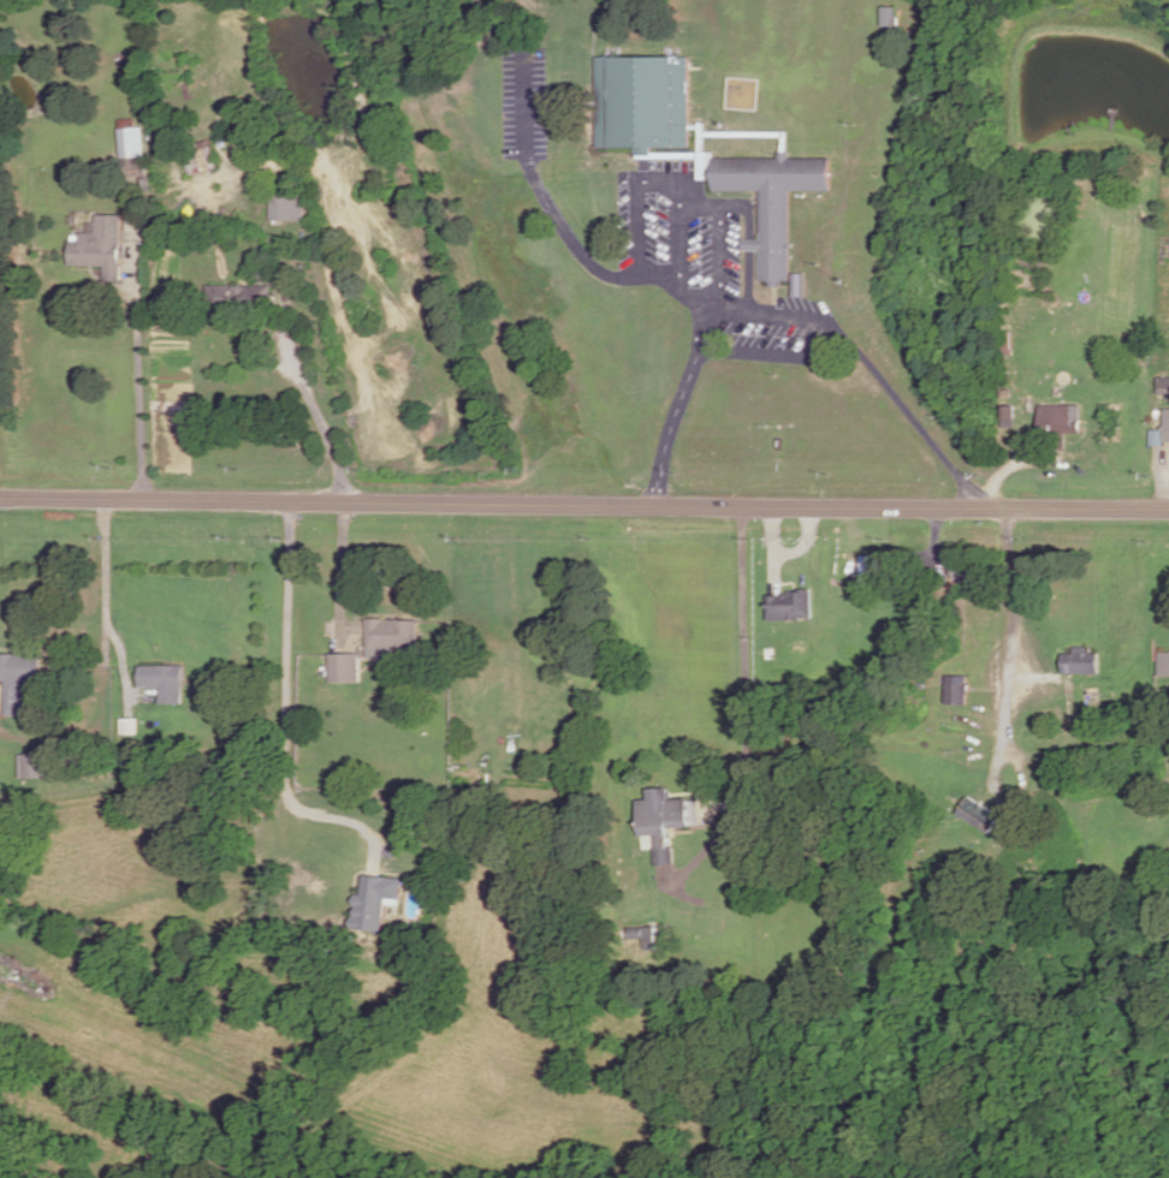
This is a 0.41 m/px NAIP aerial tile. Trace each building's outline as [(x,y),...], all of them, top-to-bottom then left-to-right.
[(880,8),(896,7),(897,26),(880,26),(880,8)] [(600,58),(689,58),(689,148),(653,148),(653,155),(636,155),(636,148),(600,148),(600,106),(600,58)] [(143,156),(142,126),(119,127),(120,157),(143,156)] [(216,168),(211,142),(183,148),(188,173),(216,168)] [(778,159),(778,153),(790,153),(790,159),(831,157),(831,191),(790,191),(790,281),(781,281),(781,287),(773,288),(769,288),(769,281),(759,281),(759,251),(742,252),(742,242),(761,242),(761,190),(716,191),(716,159),(778,159)] [(270,219),(304,220),(304,192),(270,191),(270,219)] [(96,234),(96,216),(121,216),(120,282),(105,282),(105,267),(70,266),(71,243),(81,243),(81,234),(96,234)] [(269,286),(269,313),(215,313),(215,287),(269,286)] [(283,286),(295,286),(296,299),(284,301),(283,286)] [(1013,333),(1013,353),(997,353),(998,332),(1013,333)] [(1157,379),(1168,379),(1168,395),(1156,395),(1157,379)] [(1039,432),(1039,407),(1080,406),(1080,433),(1064,434),(1066,452),(1050,452),(1050,444),(1034,444),(1033,432),(1039,432)] [(1150,444),(1163,444),(1162,429),(1149,429),(1150,444)] [(789,596),(789,591),(811,591),(811,621),(769,621),(769,597),(789,596)] [(367,620),(366,659),(396,660),(396,649),(402,649),(402,656),(416,656),(416,621),(367,620)] [(1090,654),(1098,654),(1098,674),(1061,674),(1061,655),(1073,655),(1073,648),(1090,648),(1090,654)] [(1158,654),(1168,654),(1168,677),(1158,677),(1158,654)] [(5,682),(0,682),(0,656),(32,656),(32,659),(41,659),(41,683),(22,683),(23,718),(5,718),(5,682)] [(331,656),(358,656),(358,684),(331,684),(331,656)] [(183,667),(184,704),(161,706),(161,688),(141,688),(141,668),(183,667)] [(948,704),(948,677),(968,678),(967,704),(948,704)] [(120,720),(136,720),(136,736),(120,736),(120,720)] [(19,756),(52,756),(52,778),(19,778),(19,756)] [(648,801),(647,791),(669,790),(670,802),(687,801),(689,827),(670,828),(671,849),(673,847),(676,867),(655,868),(653,838),(640,839),(637,802),(648,801)] [(928,871),(937,874),(932,892),(924,890),(928,871)] [(361,898),(363,876),(403,880),(400,903),(386,900),(384,932),(354,928),(357,898),(361,898)] [(636,926),(636,936),(645,936),(646,948),(658,948),(658,925),(636,926)]
